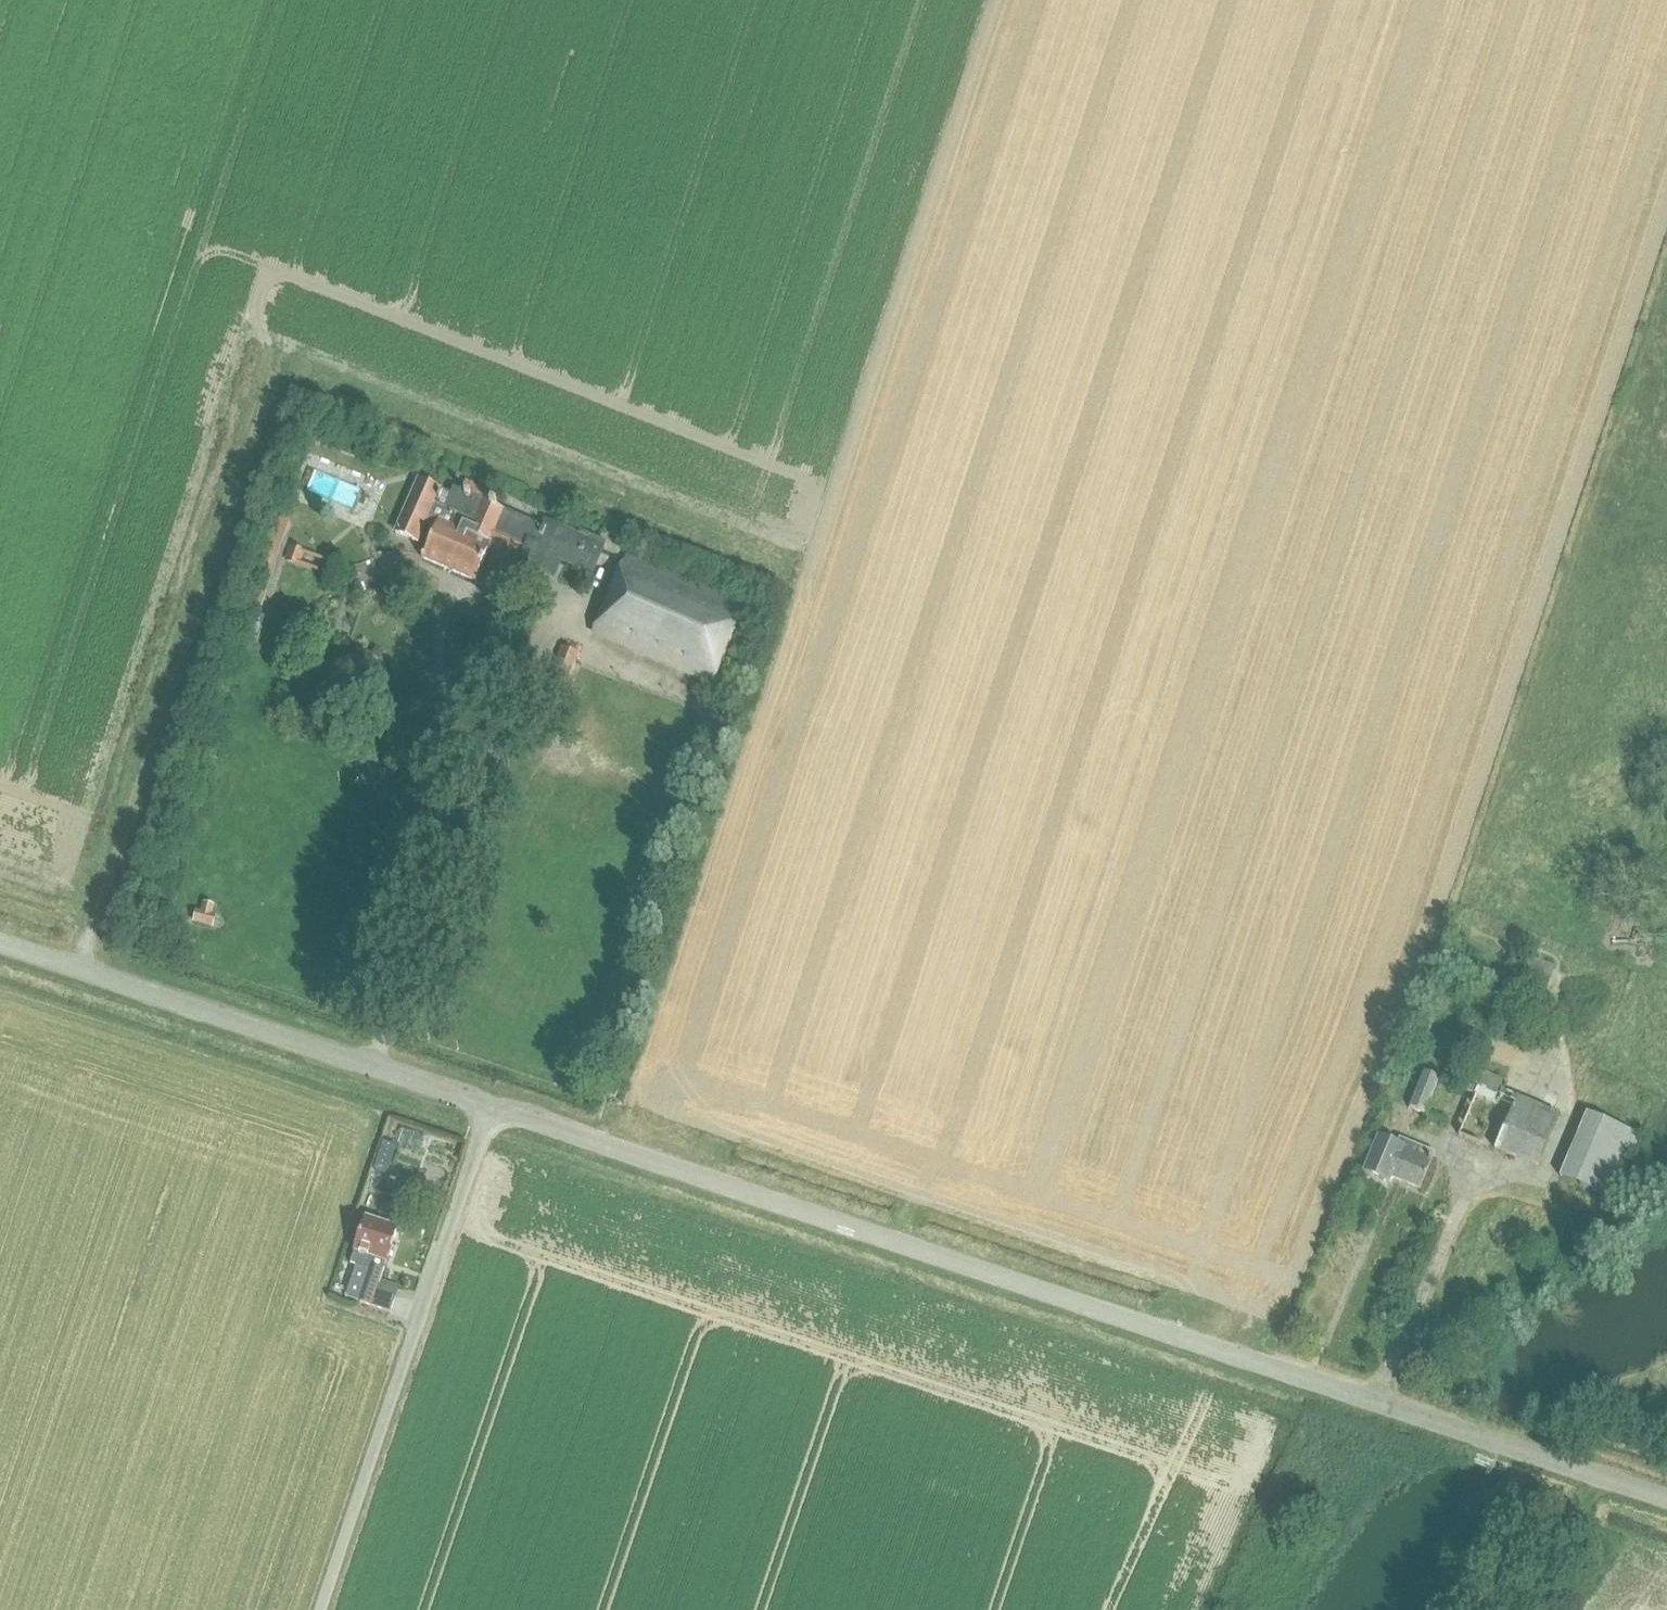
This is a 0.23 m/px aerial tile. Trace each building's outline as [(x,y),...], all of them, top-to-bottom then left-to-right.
[(347,442),(342,451),(354,456),(358,447),(347,442)] [(419,480),(404,514),(395,535),(419,545),(428,525),(438,529),(424,560),(476,583),(493,543),(529,559),(526,564),(557,578),(563,564),(594,578),(608,547),(606,546),(607,544),(582,532),(581,535),(546,520),(543,527),(484,501),(488,491),(467,482),(462,492),(454,488),(452,494),(419,480)] [(291,547),(286,561),(299,566),(305,552),(291,547)] [(742,616),(695,596),(623,566),(595,633),(714,683),(742,616)] [(561,701),(579,657),(561,650),(543,694),(561,701)] [(196,908),(193,921),(213,926),(217,914),(212,912),(214,904),(203,901),(201,909),(196,908)] [(1559,969),(1519,954),(1507,988),(1547,1002),(1559,969)] [(1515,1047),(1519,1084),(1566,1078),(1561,1041),(1515,1047)] [(1511,1111),(1494,1150),(1516,1159),(1537,1108),(1505,1094),(1510,1083),(1474,1068),(1464,1091),(1511,1111)] [(1426,1116),(1441,1079),(1426,1073),(1411,1110),(1426,1116)] [(619,1089),(619,1087),(606,1083),(602,1094),(615,1099),(619,1089)] [(1615,1193),(1641,1128),(1587,1106),(1561,1172),(1615,1193)] [(402,1129),(398,1141),(421,1149),(426,1136),(402,1129)] [(1381,1136),(1381,1137),(1366,1173),(1390,1183),(1392,1178),(1423,1191),(1437,1154),(1402,1140),(1401,1144),(1381,1136)] [(398,1147),(383,1142),(379,1155),(393,1160),(398,1147)] [(377,1172),(374,1179),(382,1182),(385,1175),(377,1172)] [(379,1280),(397,1227),(366,1217),(351,1263),(369,1269),(358,1301),(391,1312),(396,1297),(399,1287),(379,1280)]
